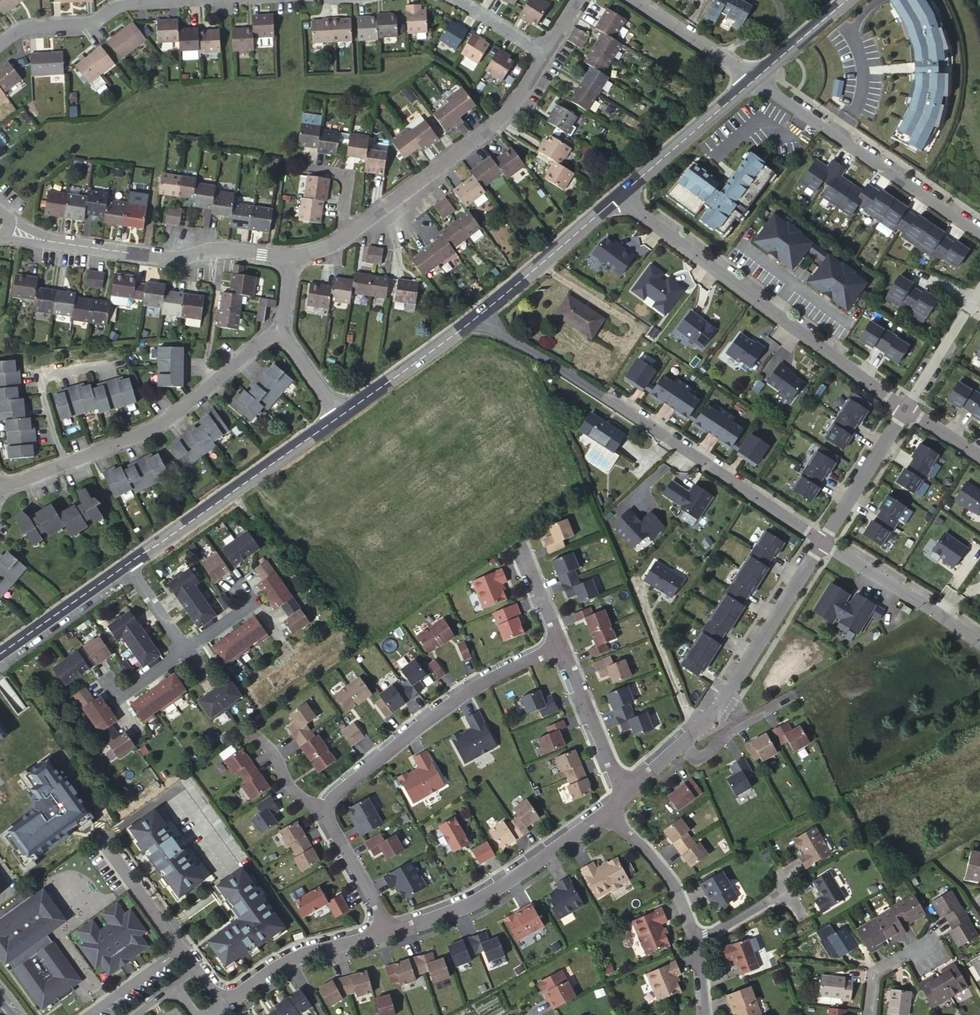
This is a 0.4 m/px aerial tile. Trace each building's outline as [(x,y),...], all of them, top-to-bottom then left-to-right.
[(22,0),(0,0),(0,14),(0,15),(2,16),(15,5),(22,0)] [(534,0),(526,0),(521,8),(517,15),(524,19),(526,18),(531,21),(536,24),(548,6),(538,0),(536,0),(535,1),(534,0)] [(714,1),(705,15),(704,18),(715,23),(721,12),(735,20),(732,25),(740,30),(752,10),(738,1),(738,0),(714,0),(714,1)] [(889,1),(902,23),(901,24),(907,40),(910,39),(912,45),(910,46),(911,63),(914,63),(914,73),(911,74),(914,74),(914,81),(912,81),(908,97),(911,98),(909,104),(908,104),(891,137),(908,146),(908,144),(921,151),(934,126),(938,127),(943,106),(940,105),(942,96),(947,96),(948,59),(944,59),(943,51),(948,49),(941,28),(937,29),(934,21),(938,19),(927,0),(891,0),(889,1)] [(938,19),(934,21),(937,29),(941,28),(948,49),(943,51),(944,59),(948,59),(947,96),(942,96),(940,105),(943,106),(938,127),(934,126),(921,151),(929,155),(945,123),(952,91),(954,50),(941,11),(934,0),(927,0),(938,19)] [(410,8),(409,3),(402,3),(402,13),(403,29),(431,28),(430,6),(417,7),(410,8)] [(603,33),(612,39),(626,18),(608,7),(595,28),(603,33)] [(395,36),(394,14),(382,15),(382,12),(374,13),(375,16),(375,37),(395,36)] [(273,28),(272,14),(251,15),(252,27),(253,35),(253,37),(273,36),(273,28)] [(361,15),(354,15),(355,39),(375,37),(375,16),(361,17),(361,15)] [(330,40),(328,16),(322,17),(322,18),(310,19),(311,42),(330,40)] [(348,20),(348,17),(337,18),(336,16),(328,16),(330,40),(349,39),(348,20)] [(458,24),(449,18),(438,35),(456,45),(466,28),(467,27),(459,22),(458,24)] [(178,40),(177,28),(177,19),(155,20),(156,40),(178,40)] [(133,21),(106,42),(119,59),(146,38),(133,21)] [(588,35),(575,26),(573,29),(571,33),(584,41),(588,35)] [(253,35),(252,27),(231,28),(233,50),(253,48),(253,37),(253,35)] [(197,28),(177,28),(178,40),(178,46),(178,49),(198,49),(198,47),(197,30),(197,28)] [(219,28),(197,30),(198,47),(198,49),(198,52),(219,51),(219,28)] [(481,34),(473,30),(461,49),(478,59),(489,42),(480,36),(481,34)] [(584,41),(571,33),(568,37),(567,40),(574,45),(579,48),(584,41)] [(612,39),(603,33),(593,48),(611,60),(621,45),(612,39)] [(253,37),(253,48),(272,48),(271,36),(253,37)] [(499,45),(498,47),(488,64),(485,69),(491,73),(493,71),(504,78),(515,60),(510,57),(511,53),(499,45)] [(112,61),(100,46),(85,58),(81,61),(76,66),(89,83),(114,63),(112,61)] [(591,66),(603,74),(611,60),(593,48),(584,62),(591,66)] [(62,52),(31,53),(31,74),(62,74),(62,67),(62,52)] [(8,61),(0,68),(0,90),(2,93),(21,79),(8,61)] [(603,74),(591,66),(579,85),(597,96),(609,77),(603,74)] [(835,80),(832,95),(840,97),(843,81),(835,80)] [(597,96),(579,85),(569,102),(586,113),(597,96)] [(407,86),(401,91),(410,102),(416,98),(407,86)] [(449,103),(459,116),(471,107),(472,104),(473,101),(466,93),(462,87),(446,99),(449,103)] [(462,119),(459,116),(449,103),(433,114),(446,131),(462,119)] [(575,117),(556,106),(548,119),(546,123),(562,132),(565,134),(575,117)] [(322,115),(302,113),(301,122),(321,125),(322,115)] [(421,149),(436,139),(423,122),(419,117),(404,127),(406,129),(419,146),(421,149)] [(301,122),(298,144),(318,146),(320,129),(321,125),(301,122)] [(339,131),(320,129),(318,146),(317,150),(336,153),(339,131)] [(403,158),(419,146),(406,129),(390,141),(403,158)] [(346,154),(366,157),(366,154),(367,148),(369,136),(349,133),(347,149),(346,154)] [(573,150),(552,137),(546,146),(543,144),(539,151),(555,160),(561,164),(565,158),(567,159),(573,150)] [(385,151),(367,148),(366,154),(366,157),(364,170),(382,172),(385,151)] [(506,179),(524,165),(511,148),(493,162),(500,171),(502,174),(506,179)] [(694,162),(669,193),(681,201),(679,204),(688,211),(690,209),(697,214),(704,205),(709,208),(701,220),(714,230),(715,228),(723,234),(742,209),(745,211),(774,172),(770,169),(763,163),(764,162),(750,152),(735,172),(737,173),(733,179),(722,193),(716,188),(719,184),(716,181),(711,178),(713,176),(711,174),(708,177),(703,173),(705,170),(699,165),(694,162)] [(500,171),(493,162),(488,156),(470,171),(472,174),(482,186),(500,171)] [(821,179),(824,181),(837,162),(831,158),(825,167),(821,164),(822,163),(815,157),(799,180),(813,189),(821,179)] [(561,164),(555,160),(551,166),(554,169),(548,179),(565,190),(576,174),(561,164)] [(837,162),(824,181),(828,184),(821,194),(835,203),(850,181),(842,176),(841,178),(837,176),(843,167),(837,162)] [(159,194),(176,196),(179,176),(162,173),(159,194)] [(328,177),(307,173),(303,197),(323,200),(326,200),(330,177),(328,177)] [(472,174),(453,189),(465,204),(485,189),(482,186),(472,174)] [(179,176),(176,196),(193,199),(195,182),(195,178),(179,176)] [(857,186),(850,181),(835,203),(849,213),(856,202),(860,204),(872,186),(866,182),(860,191),(856,189),(857,186)] [(195,182),(193,199),(191,205),(212,208),(215,190),(216,185),(195,182)] [(878,190),(872,186),(860,204),(864,207),(862,208),(877,219),(892,197),(885,192),(880,188),(878,190)] [(108,200),(109,193),(89,190),(88,197),(85,214),(106,216),(108,204),(108,200)] [(212,214),(232,216),(233,203),(235,193),(215,190),(212,208),(212,214)] [(65,211),(66,203),(68,194),(48,191),(45,214),(59,216),(65,217),(65,211)] [(128,202),(125,226),(130,227),(144,229),(148,194),(130,192),(128,202)] [(68,194),(66,203),(65,211),(65,217),(84,220),(85,214),(88,197),(68,194)] [(455,207),(445,195),(441,199),(439,200),(448,212),(455,207)] [(320,222),(323,200),(303,197),(300,196),(297,219),(320,222)] [(899,202),(892,197),(877,219),(892,229),(895,225),(899,228),(909,212),(904,208),(905,206),(899,202)] [(125,226),(128,202),(108,200),(108,204),(106,216),(105,223),(125,226)] [(448,212),(439,200),(432,205),(443,217),(448,212)] [(254,206),(233,203),(232,216),(230,227),(251,230),(254,206)] [(254,206),(251,230),(270,232),(274,209),(254,206)] [(166,207),(163,223),(171,224),(173,208),(166,207)] [(181,209),(173,208),(171,224),(178,225),(181,209)] [(481,225),(469,211),(455,221),(467,236),(481,225)] [(909,212),(899,228),(902,230),(899,234),(915,244),(930,222),(923,217),(917,214),(915,216),(909,212)] [(781,221),(773,215),(763,229),(766,231),(761,237),(759,235),(754,242),(769,253),(769,252),(773,255),(778,258),(777,259),(792,270),(797,263),(794,261),(799,255),(801,257),(807,249),(824,261),(818,269),(821,271),(816,277),(814,275),(809,282),(824,293),(824,292),(829,295),(833,298),(832,299),(847,310),(852,303),(849,301),(854,295),(856,297),(867,283),(858,276),(857,278),(851,274),(853,271),(841,262),(838,265),(834,262),(836,260),(820,249),(804,237),(803,239),(797,235),(800,232),(793,227),(787,223),(785,226),(779,222),(781,221)] [(467,236),(455,221),(441,233),(442,236),(452,248),(467,236)] [(937,227),(930,222),(915,244),(930,254),(932,251),(936,253),(947,237),(941,233),(942,231),(937,227)] [(442,236),(427,248),(438,263),(455,251),(452,248),(442,236)] [(947,237),(936,253),(948,262),(949,261),(955,265),(967,248),(961,244),(955,240),(953,242),(947,237)] [(593,253),(621,274),(634,256),(621,246),(619,248),(606,238),(601,242),(593,253)] [(373,262),(375,247),(368,246),(366,261),(373,262)] [(382,263),(384,248),(375,247),(373,262),(382,263)] [(438,263),(427,248),(412,259),(423,275),(438,263)] [(240,261),(233,260),(231,272),(242,273),(244,261),(240,261)] [(663,273),(651,264),(632,290),(644,299),(647,294),(656,301),(668,310),(684,289),(672,280),(669,284),(665,282),(659,277),(663,273)] [(95,269),(87,268),(86,284),(93,285),(95,269)] [(102,270),(95,269),(93,285),(100,286),(102,270)] [(355,271),(354,279),(352,292),(369,294),(372,274),(355,271)] [(35,275),(15,272),(11,296),(31,298),(33,285),(35,275)] [(139,304),(142,282),(133,281),(134,274),(111,272),(108,300),(115,301),(114,309),(115,312),(136,314),(139,312),(139,304)] [(232,292),(242,294),(244,294),(252,295),(254,275),(249,274),(242,273),(231,272),(228,292),(232,292)] [(372,274),(369,294),(387,297),(390,276),(372,274)] [(335,276),(334,284),(331,300),(350,302),(352,292),(354,279),(335,276)] [(885,298),(901,307),(903,304),(907,306),(917,290),(911,286),(912,284),(906,280),(899,276),(885,298)] [(417,303),(419,281),(398,278),(395,300),(417,303)] [(143,279),(142,282),(139,304),(160,306),(161,299),(162,290),(162,281),(143,279)] [(331,300),(334,284),(313,281),(310,281),(307,304),(309,304),(330,307),(331,300)] [(53,289),(33,285),(31,298),(30,309),(50,312),(53,289)] [(73,291),(53,289),(50,312),(70,315),(73,294),(73,291)] [(179,309),(180,292),(162,290),(161,299),(160,306),(160,308),(159,314),(178,316),(179,309)] [(917,290),(907,306),(910,308),(908,312),(924,322),(937,300),(930,295),(924,291),(923,293),(917,290)] [(220,308),(239,311),(242,294),(232,292),(228,292),(222,291),(220,308)] [(200,295),(180,292),(179,309),(178,316),(198,318),(200,295)] [(91,297),(73,294),(70,315),(69,319),(88,321),(91,297)] [(594,333),(601,322),(604,318),(568,295),(556,314),(591,338),(594,333)] [(275,301),(275,298),(262,296),(257,296),(256,305),(264,306),(274,308),(274,305),(275,301)] [(108,299),(91,297),(88,321),(105,324),(108,300),(108,299)] [(668,310),(656,301),(653,305),(665,314),(668,310)] [(264,306),(256,305),(255,313),(254,320),(261,322),(264,306)] [(237,329),(239,311),(220,308),(219,313),(217,327),(237,329)] [(699,321),(698,320),(697,316),(691,311),(677,329),(701,348),(715,330),(701,319),(699,321)] [(874,345),(880,349),(890,332),(878,324),(877,326),(870,322),(860,339),(866,344),(873,348),(874,345)] [(657,333),(652,328),(647,335),(653,339),(657,333)] [(903,340),(890,332),(880,349),(886,353),(885,355),(891,359),(898,363),(909,346),(902,342),(903,340)] [(740,334),(726,352),(740,361),(743,361),(751,366),(764,348),(756,342),(754,344),(740,334)] [(182,351),(156,352),(159,393),(184,392),(184,386),(183,381),(188,380),(187,363),(183,363),(182,351)] [(637,358),(624,378),(631,383),(633,381),(637,384),(635,386),(642,391),(644,388),(648,382),(655,371),(649,366),(648,367),(644,364),(644,363),(637,358)] [(0,360),(0,416),(1,422),(4,422),(9,459),(35,456),(34,450),(34,445),(38,444),(36,428),(32,428),(31,423),(31,418),(29,417),(28,410),(23,411),(22,405),(21,399),(16,399),(15,391),(15,387),(19,387),(17,370),(14,370),(12,363),(12,359),(0,360)] [(790,370),(780,362),(768,378),(792,396),(803,382),(789,372),(790,370)] [(292,385),(273,370),(267,377),(263,374),(252,388),(255,390),(248,399),(244,395),(237,402),(234,400),(228,408),(252,425),(263,411),(267,415),(292,385)] [(677,379),(674,383),(663,375),(655,387),(651,393),(650,395),(656,400),(658,398),(669,405),(684,384),(677,379)] [(65,394),(54,396),(60,421),(97,412),(98,417),(137,408),(130,383),(122,386),(119,382),(117,382),(105,385),(106,389),(93,393),(92,387),(83,389),(82,385),(64,389),(65,394)] [(648,382),(644,388),(651,393),(655,387),(648,382)] [(961,405),(968,409),(978,392),(965,385),(964,386),(958,382),(947,399),(954,404),(960,408),(961,405)] [(684,384),(669,405),(680,413),(679,415),(686,420),(687,417),(691,412),(699,400),(688,392),(691,388),(684,384)] [(978,392),(968,409),(973,413),(972,415),(978,419),(979,420),(979,394),(978,392)] [(837,418),(853,428),(857,422),(859,424),(863,417),(867,410),(850,399),(846,406),(844,405),(837,418)] [(718,412),(707,405),(699,416),(695,422),(693,425),(700,429),(702,427),(713,434),(727,413),(721,408),(718,412)] [(178,445),(168,452),(183,474),(215,450),(212,447),(229,435),(211,411),(204,416),(207,419),(198,424),(202,429),(193,435),(189,432),(175,442),(178,445)] [(625,434),(591,412),(580,431),(596,442),(613,452),(625,434)] [(691,412),(687,417),(695,422),(699,416),(691,412)] [(743,429),(732,422),(735,417),(727,413),(713,434),(724,442),(723,444),(730,449),(731,447),(735,441),(743,429)] [(849,434),(853,428),(837,418),(829,431),(830,431),(826,438),(843,449),(848,442),(852,436),(849,434)] [(750,434),(743,446),(739,452),(737,454),(744,458),(745,456),(750,459),(748,461),(755,466),(768,446),(762,442),(761,442),(757,439),(757,438),(750,434)] [(735,441),(731,447),(739,452),(743,446),(735,441)] [(613,452),(596,442),(585,458),(608,473),(619,456),(613,452)] [(914,458),(910,464),(927,474),(935,462),(934,461),(938,454),(920,443),(916,450),(912,456),(914,458)] [(812,457),(804,470),(821,480),(824,475),(826,476),(830,470),(835,463),(817,452),(813,458),(812,457)] [(112,470),(106,473),(118,499),(134,491),(137,496),(170,480),(160,457),(151,461),(149,458),(132,466),(134,470),(127,474),(124,468),(115,473),(112,470)] [(927,474),(910,464),(907,470),(904,469),(901,475),(896,482),(914,493),(918,486),(919,487),(927,474)] [(817,487),(821,480),(804,470),(796,483),(797,484),(793,490),(811,501),(815,494),(819,488),(817,487)] [(662,492),(670,497),(678,484),(671,479),(662,492)] [(955,500),(978,515),(979,514),(979,492),(975,489),(976,487),(966,482),(955,500)] [(686,489),(678,484),(670,497),(680,504),(681,507),(697,518),(712,495),(694,483),(688,493),(685,491),(686,489)] [(25,511),(19,520),(25,530),(22,533),(26,540),(30,537),(37,548),(46,542),(44,537),(50,533),(53,537),(68,529),(76,539),(91,528),(89,524),(95,520),(97,525),(106,520),(99,508),(103,506),(100,501),(96,502),(90,492),(80,495),(86,505),(83,507),(80,509),(78,507),(63,516),(56,505),(39,516),(40,519),(41,520),(38,522),(35,524),(25,511)] [(882,510),(878,516),(894,526),(902,514),(901,513),(905,506),(888,495),(883,502),(879,509),(882,510)] [(635,516),(629,509),(612,524),(616,529),(616,532),(621,537),(624,537),(632,546),(646,534),(651,539),(664,527),(650,512),(639,522),(635,519),(635,516)] [(894,526),(878,516),(874,522),(872,521),(868,527),(864,534),(881,545),(885,538),(886,539),(894,526)] [(546,546),(561,540),(572,536),(566,519),(548,526),(552,535),(543,539),(546,546)] [(259,547),(247,530),(222,547),(223,548),(217,552),(216,550),(205,558),(206,560),(202,563),(213,580),(229,570),(228,568),(234,564),(246,556),(257,548),(259,547)] [(761,537),(753,549),(770,560),(774,554),(776,555),(780,549),(784,542),(767,531),(762,538),(761,537)] [(953,567),(967,548),(945,532),(932,550),(944,558),(943,560),(953,567)] [(561,540),(546,546),(545,546),(549,554),(565,548),(561,540)] [(746,563),(742,569),(760,580),(764,573),(768,567),(766,566),(770,560),(753,549),(745,562),(746,563)] [(552,561),(558,576),(573,570),(578,568),(571,553),(552,561)] [(3,597),(7,600),(31,571),(13,554),(6,562),(3,559),(0,562),(0,600),(3,597)] [(269,565),(265,559),(254,567),(262,579),(256,583),(273,609),(279,605),(287,616),(281,621),(290,634),(307,622),(294,603),(282,584),(269,565)] [(655,561),(644,580),(659,589),(660,587),(673,595),(683,579),(655,561)] [(198,581),(189,567),(168,582),(177,596),(179,594),(182,600),(180,601),(189,614),(198,627),(201,624),(204,628),(213,621),(210,618),(215,614),(194,584),(198,581)] [(483,609),(505,600),(502,591),(503,591),(500,584),(502,584),(506,582),(501,569),(471,581),(483,609)] [(737,575),(729,588),(746,598),(750,592),(752,593),(756,587),(760,580),(742,569),(738,576),(737,575)] [(558,576),(561,583),(576,577),(573,570),(558,576)] [(564,591),(565,590),(580,584),(576,577),(561,583),(564,591)] [(591,580),(580,584),(565,590),(567,597),(576,594),(579,604),(598,596),(594,588),(591,580)] [(852,601),(847,598),(849,594),(831,583),(815,609),(833,620),(836,615),(842,618),(838,625),(847,631),(849,627),(858,632),(860,628),(863,630),(872,614),(878,618),(884,610),(857,594),(852,601)] [(660,587),(659,589),(671,597),(673,595),(660,587)] [(718,607),(736,618),(740,612),(744,606),(742,604),(746,598),(729,588),(721,601),(722,601),(718,607)] [(223,592),(216,597),(224,608),(230,604),(223,592)] [(492,613),(503,641),(522,633),(519,625),(517,619),(520,618),(514,604),(492,613)] [(904,604),(901,609),(909,614),(912,609),(904,604)] [(705,626),(722,636),(726,630),(728,632),(732,625),(736,618),(718,607),(714,614),(713,613),(705,626)] [(573,614),(576,621),(592,615),(589,608),(573,614)] [(814,611),(832,622),(833,620),(815,609),(814,611)] [(139,623),(130,610),(108,625),(118,638),(122,635),(134,653),(143,666),(147,663),(150,666),(159,660),(157,656),(160,654),(143,628),(141,630),(137,625),(139,623)] [(584,618),(590,632),(609,624),(603,611),(592,615),(584,618)] [(257,642),(266,635),(254,616),(225,636),(225,635),(218,640),(218,641),(211,646),(223,663),(227,660),(229,662),(238,655),(248,648),(246,646),(251,643),(255,640),(257,642)] [(443,619),(430,627),(440,645),(453,637),(443,619)] [(614,639),(609,624),(590,632),(596,646),(603,643),(614,639)] [(698,640),(694,646),(712,657),(716,650),(720,644),(718,642),(722,636),(705,626),(697,639),(698,640)] [(427,652),(440,645),(430,627),(417,634),(427,652)] [(97,664),(112,653),(100,635),(96,639),(94,637),(83,644),(85,646),(79,650),(78,649),(66,658),(53,667),(65,684),(78,675),(90,666),(96,663),(97,664)] [(456,644),(463,660),(471,657),(464,641),(456,644)] [(603,643),(588,650),(591,657),(606,651),(603,643)] [(712,657),(694,646),(690,652),(689,652),(681,664),(698,675),(702,669),(704,670),(708,664),(712,657)] [(597,671),(612,664),(609,657),(594,664),(596,671),(597,671)] [(407,680),(417,693),(423,688),(418,681),(426,675),(415,660),(400,670),(407,680)] [(428,665),(438,679),(444,674),(434,660),(428,665)] [(600,678),(609,674),(613,683),(630,676),(623,660),(612,664),(597,671),(600,678)] [(127,661),(120,665),(128,677),(134,672),(127,661)] [(145,693),(131,703),(144,722),(154,715),(152,713),(157,710),(161,707),(162,709),(182,695),(180,693),(185,690),(173,673),(166,678),(165,677),(158,682),(159,683),(145,693)] [(346,685),(359,703),(371,694),(358,676),(346,685)] [(240,696),(228,678),(198,700),(209,717),(214,714),(215,716),(226,709),(237,701),(235,699),(240,696)] [(417,693),(407,680),(401,685),(411,699),(418,694),(417,693)] [(359,703),(346,685),(333,695),(346,712),(359,703)] [(405,703),(411,699),(401,685),(395,689),(405,703)] [(86,686),(75,694),(83,707),(92,719),(101,732),(105,738),(118,757),(135,745),(126,732),(120,736),(116,730),(112,724),(118,720),(109,707),(100,694),(94,699),(86,686)] [(392,686),(379,695),(391,713),(405,703),(395,689),(392,686)] [(612,710),(628,703),(632,701),(626,686),(606,694),(612,710)] [(538,690),(521,697),(528,714),(539,709),(542,716),(557,710),(554,702),(553,702),(550,696),(542,700),(538,690)] [(391,713),(382,699),(375,704),(385,717),(391,713)] [(295,740),(309,731),(305,725),(315,718),(304,703),(289,714),(295,722),(287,727),(292,734),(291,734),(295,740)] [(628,703),(612,710),(615,717),(631,710),(628,703)] [(619,724),(634,718),(631,710),(615,717),(618,724),(619,724)] [(498,749),(477,712),(465,718),(472,731),(468,733),(467,731),(459,735),(458,733),(449,738),(465,767),(498,749)] [(634,718),(619,724),(622,731),(631,727),(635,736),(652,729),(645,713),(634,718)] [(539,738),(545,753),(564,745),(557,730),(564,728),(561,721),(544,728),(547,735),(539,738)] [(346,727),(356,741),(363,736),(353,722),(346,727)] [(781,745),(788,741),(794,751),(809,742),(799,725),(791,730),(786,722),(780,726),(779,726),(772,730),(781,745)] [(356,741),(346,727),(340,732),(350,746),(356,741)] [(309,731),(295,740),(300,747),(314,737),(309,731)] [(762,761),(776,753),(765,733),(744,745),(752,761),(759,757),(762,761)] [(300,747),(309,759),(325,748),(317,735),(314,737),(300,747)] [(240,748),(223,761),(232,774),(236,771),(241,778),(255,768),(240,748)] [(335,761),(325,748),(309,759),(318,772),(335,761)] [(574,749),(555,757),(561,771),(564,770),(580,764),(574,749)] [(446,788),(425,751),(413,758),(420,771),(416,774),(414,771),(407,775),(405,773),(398,777),(414,806),(446,788)] [(725,779),(734,796),(750,787),(744,776),(750,773),(742,758),(736,762),(736,763),(730,767),(734,775),(725,779)] [(12,851),(24,868),(38,858),(35,855),(73,828),(78,824),(80,827),(94,818),(77,795),(74,797),(67,788),(70,786),(66,780),(63,782),(47,761),(36,769),(21,780),(36,800),(34,811),(13,826),(15,829),(5,837),(14,850),(12,851)] [(564,770),(567,777),(583,771),(580,764),(564,770)] [(242,787),(251,800),(269,788),(255,768),(241,778),(246,785),(242,787)] [(567,777),(570,784),(585,778),(583,771),(567,777)] [(566,786),(572,800),(591,793),(585,778),(570,784),(566,786)] [(667,797),(677,810),(701,791),(691,778),(667,797)] [(261,834),(277,823),(271,815),(278,810),(274,804),(275,803),(270,796),(256,806),(261,813),(251,820),(261,834)] [(352,822),(360,836),(381,824),(367,798),(349,808),(353,816),(356,820),(352,822)] [(539,817),(527,801),(514,810),(519,818),(525,827),(539,817)] [(169,883),(178,896),(203,879),(182,849),(181,850),(171,837),(172,836),(154,811),(130,828),(144,849),(142,850),(167,885),(169,883)] [(439,825),(453,852),(461,847),(460,845),(462,844),(463,846),(469,843),(454,817),(439,825)] [(521,835),(528,831),(525,827),(519,818),(512,822),(521,835)] [(663,830),(672,843),(685,833),(688,831),(679,818),(663,830)] [(296,821),(278,831),(286,845),(289,844),(292,849),(307,841),(296,821)] [(515,839),(507,826),(504,822),(490,832),(501,849),(515,839)] [(507,826),(515,839),(521,835),(512,822),(507,826)] [(828,853),(813,827),(792,839),(797,849),(799,848),(803,854),(805,857),(800,861),(804,868),(828,853)] [(690,839),(685,833),(672,843),(677,849),(690,839)] [(370,849),(374,855),(381,851),(386,860),(402,851),(394,835),(383,840),(379,834),(365,842),(369,849),(370,849)] [(682,855),(695,845),(690,839),(677,849),(682,855)] [(292,849),(296,857),(311,848),(307,841),(292,849)] [(487,842),(473,849),(480,863),(494,855),(487,842)] [(695,845),(682,855),(691,867),(706,855),(697,843),(695,845)] [(294,858),(301,872),(319,862),(311,848),(296,857),(294,858)] [(979,882),(979,854),(970,852),(964,878),(979,882)] [(580,869),(596,897),(609,890),(610,891),(611,890),(614,891),(618,888),(619,886),(620,885),(620,884),(628,879),(625,875),(633,870),(628,862),(621,867),(616,858),(596,869),(592,862),(580,869)] [(400,891),(404,899),(426,887),(411,860),(383,876),(389,888),(395,885),(398,892),(400,891)] [(237,920),(226,927),(228,929),(222,933),(221,932),(208,941),(225,965),(238,956),(239,958),(256,946),(254,943),(260,939),(262,941),(276,931),(272,926),(278,921),(255,888),(253,890),(248,883),(250,882),(241,869),(217,886),(226,899),(223,901),(237,920)] [(720,871),(698,884),(706,898),(709,897),(711,901),(709,902),(714,911),(736,898),(720,871)] [(827,872),(811,881),(818,892),(821,896),(818,898),(813,901),(820,912),(843,899),(827,872)] [(557,920),(583,905),(567,877),(555,884),(558,889),(552,893),(552,894),(545,898),(557,920)] [(301,917),(327,902),(319,888),(306,895),(302,887),(289,894),(301,917)] [(4,964),(8,962),(14,970),(12,970),(41,1009),(57,997),(59,1001),(74,990),(72,988),(55,965),(65,958),(53,941),(52,942),(46,934),(62,922),(39,892),(34,896),(32,894),(0,917),(0,958),(4,964)] [(948,922),(961,915),(948,893),(931,903),(940,919),(943,917),(945,916),(948,922)] [(327,902),(335,917),(348,910),(340,895),(327,902)] [(923,913),(913,896),(890,909),(897,921),(904,918),(905,920),(907,923),(923,913)] [(84,941),(78,945),(94,968),(101,964),(108,974),(119,966),(129,960),(129,959),(147,946),(139,936),(146,931),(129,908),(124,912),(116,901),(100,912),(108,923),(98,930),(92,921),(77,931),(84,941)] [(543,925),(530,904),(515,913),(516,915),(512,917),(511,915),(504,919),(516,941),(543,925)] [(660,908),(630,921),(637,937),(636,937),(641,947),(645,955),(667,945),(664,936),(661,930),(659,924),(665,921),(660,908)] [(897,921),(890,909),(872,920),(884,940),(889,937),(891,940),(904,933),(899,924),(897,921)] [(974,938),(961,915),(948,922),(952,929),(950,930),(948,932),(957,947),(974,938)] [(872,920),(855,930),(869,954),(882,946),(880,943),(884,940),(872,920)] [(842,928),(826,938),(833,949),(838,957),(854,948),(842,928)] [(484,933),(477,936),(483,950),(488,961),(504,955),(497,938),(488,941),(484,933)] [(476,953),(483,950),(477,936),(477,935),(469,938),(476,953)] [(469,938),(462,940),(469,956),(476,953),(469,938)] [(746,938),(721,948),(726,961),(731,959),(734,958),(736,963),(740,975),(757,968),(746,938)] [(833,949),(826,938),(820,941),(827,953),(833,949)] [(470,960),(469,956),(462,940),(447,946),(455,966),(470,960)] [(557,942),(549,946),(552,952),(560,947),(557,942)] [(428,971),(432,982),(449,977),(443,959),(433,962),(430,953),(423,956),(428,971)] [(415,957),(421,973),(428,971),(423,955),(415,957)] [(408,960),(414,976),(421,973),(415,957),(408,960)] [(72,988),(81,981),(65,958),(55,965),(72,988)] [(392,965),(398,981),(399,985),(415,980),(414,976),(408,960),(392,965)] [(674,962),(645,974),(656,1001),(679,992),(675,983),(676,982),(674,976),(679,974),(674,962)] [(398,981),(392,965),(384,968),(390,984),(398,981)] [(603,968),(607,977),(614,973),(611,965),(603,968)] [(950,999),(967,988),(954,965),(941,973),(943,977),(939,979),(950,999)] [(546,994),(544,995),(552,1009),(574,997),(560,970),(537,982),(542,990),(544,989),(546,994)] [(372,992),(366,971),(351,975),(356,992),(357,996),(372,992)] [(342,978),(347,994),(356,992),(351,975),(342,978)] [(844,979),(820,976),(818,996),(841,998),(841,1000),(850,1001),(852,983),(843,982),(844,979)] [(347,994),(342,978),(332,981),(341,996),(347,994)] [(932,1009),(950,999),(939,979),(934,982),(932,978),(918,986),(932,1009)] [(332,981),(318,989),(329,1006),(342,998),(341,996),(332,981)] [(725,995),(731,1010),(733,1009),(735,1014),(733,1014),(759,1014),(748,986),(725,995)] [(267,1014),(298,1014),(311,1006),(300,989),(274,1006),(276,1009),(267,1014)] [(889,992),(887,1014),(905,1014),(907,993),(889,992)] [(374,999),(378,1014),(397,1014),(391,994),(374,999)]
